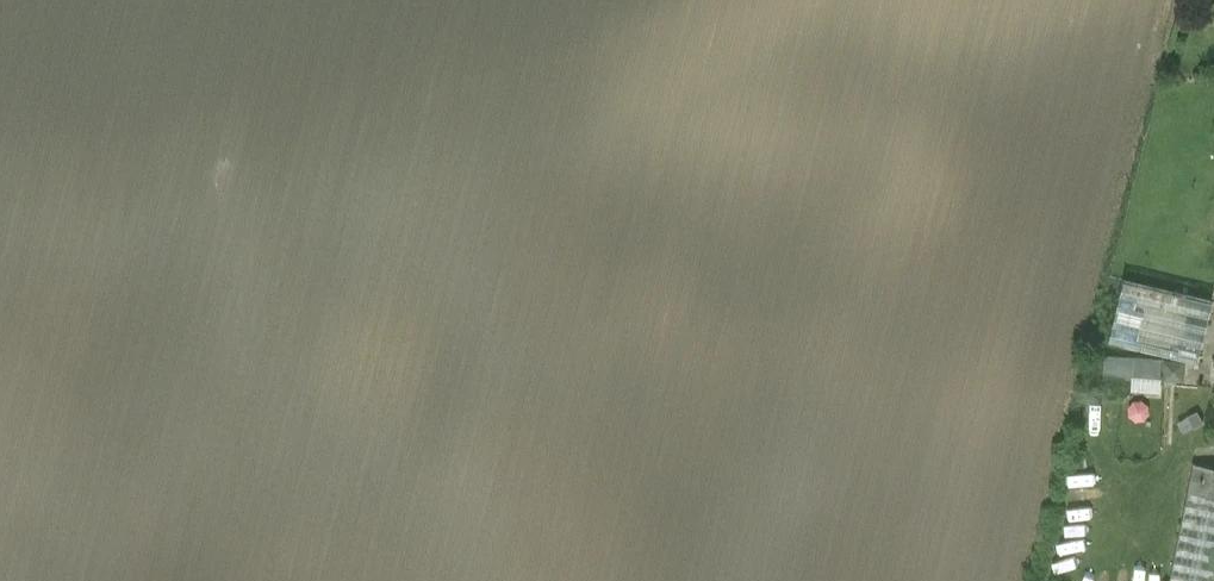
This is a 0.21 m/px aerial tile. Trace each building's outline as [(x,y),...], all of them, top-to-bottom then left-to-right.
[(1185,295),(1122,280),(1107,340),(1196,361),(1210,301),(1185,295)] [(1167,386),(1167,376),(1137,375),(1137,385),(1167,386)] [(1192,464),(1169,580),(1213,580),(1213,468),(1192,464)]
